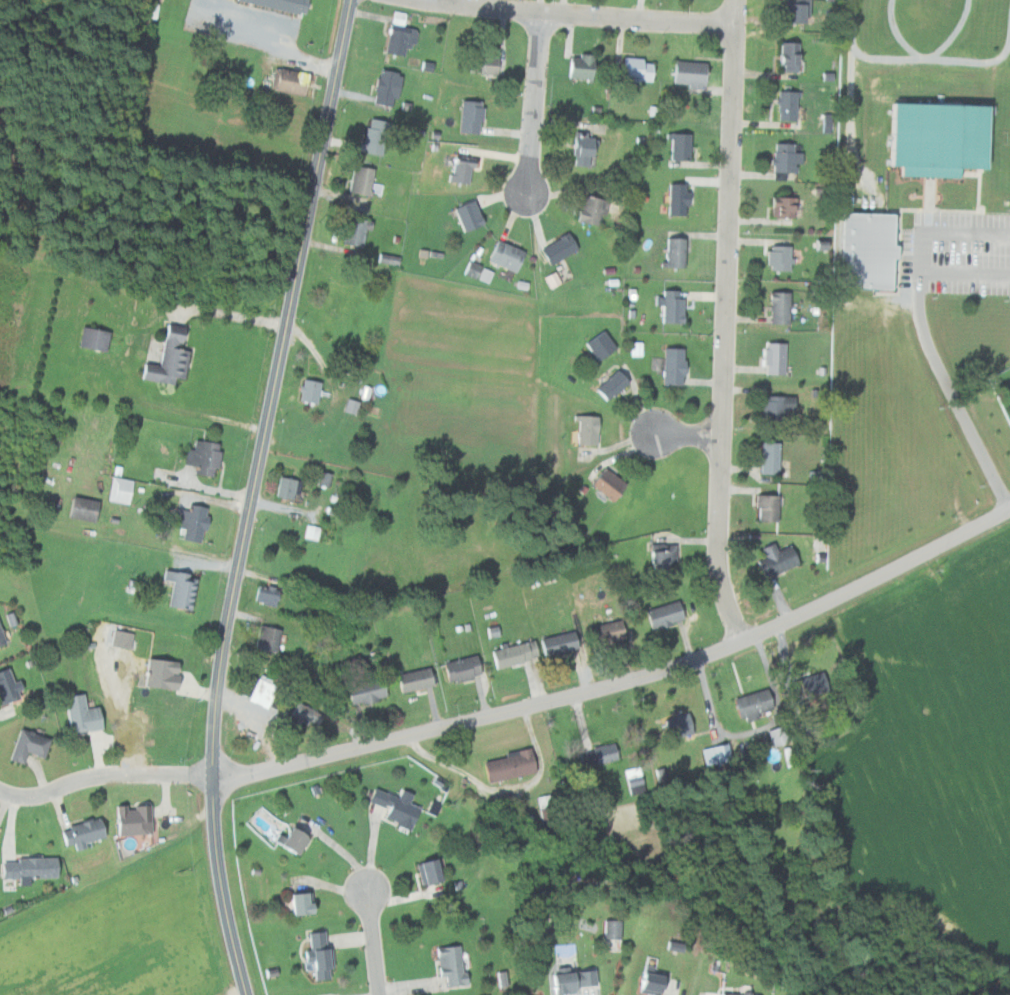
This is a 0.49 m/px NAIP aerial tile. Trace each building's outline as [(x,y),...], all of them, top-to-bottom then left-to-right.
[(238,1),(302,13),(305,0),(238,0),(238,1)] [(809,21),(809,0),(782,0),(782,21),(809,21)] [(406,56),(407,47),(415,48),(418,29),(403,27),(405,16),(393,15),(387,53),(406,56)] [(780,71),(796,71),(796,41),(780,41),(780,71)] [(569,78),(594,79),(594,54),(569,54),(569,78)] [(499,73),(499,55),(471,55),(471,73),(499,73)] [(624,80),(653,80),(653,58),(624,58),(624,80)] [(707,62),(675,62),(675,84),(707,84),(707,62)] [(271,89),(307,95),(310,73),(274,67),(271,89)] [(395,108),(403,73),(381,68),(373,102),(395,108)] [(779,120),(798,120),(798,91),(779,91),(779,120)] [(483,100),(461,100),(461,132),(483,132),(483,100)] [(898,165),(907,165),(906,174),(968,175),(968,168),(993,168),(995,103),(899,101),(898,165)] [(393,123),(371,117),(361,150),(384,157),(393,123)] [(691,133),(670,133),(670,160),(691,160),(691,133)] [(574,165),(590,165),(590,157),(595,157),(595,134),(574,134),(574,165)] [(796,142),(775,142),(775,172),(796,172),(796,142)] [(453,182),(474,182),(474,153),(453,153),(453,182)] [(376,168),(354,164),(349,192),(370,196),(376,168)] [(669,214),(691,214),(691,183),(669,183),(669,214)] [(604,226),(609,199),(584,194),(579,221),(604,226)] [(773,216),(790,216),(790,196),(773,196),(773,216)] [(455,208),(466,232),(486,223),(475,199),(455,208)] [(852,210),(850,285),(901,287),(902,256),(909,257),(909,243),(902,242),(903,211),(852,210)] [(365,246),(368,230),(371,230),(373,220),(348,215),(343,242),(365,246)] [(553,265),(579,248),(569,232),(542,248),(553,265)] [(681,237),(665,237),(665,266),(681,266),(681,237)] [(490,260),(517,272),(526,251),(499,240),(490,260)] [(791,245),(769,245),(769,269),(791,269),(791,245)] [(462,272),(489,285),(495,272),(468,259),(462,272)] [(664,322),(685,322),(685,295),(676,295),(676,289),(664,289),(664,322)] [(791,291),(771,291),(771,324),(791,324),(791,291)] [(110,332),(85,326),(80,344),(106,351),(110,332)] [(185,379),(191,348),(184,347),(186,332),(167,329),(161,364),(145,361),(142,378),(175,384),(176,378),(185,379)] [(618,347),(604,329),(586,343),(599,361),(618,347)] [(785,374),(785,342),(768,342),(768,374),(785,374)] [(686,348),(664,348),(664,384),(686,384),(686,348)] [(597,387),(606,400),(632,383),(623,369),(597,387)] [(321,380),(304,378),(302,401),(319,403),(321,380)] [(796,396),(764,396),(764,419),(788,419),(788,411),(796,411),(796,396)] [(364,401),(352,397),(348,410),(360,414),(364,401)] [(577,415),(577,444),(599,444),(599,415),(577,415)] [(197,473),(216,477),(223,443),(190,437),(185,463),(199,465),(197,473)] [(761,473),(780,473),(781,442),(761,441),(761,473)] [(612,501),(627,486),(607,467),(592,482),(612,501)] [(332,471),(321,469),(319,483),(328,485),(332,471)] [(276,495),(295,499),(299,479),(280,475),(276,495)] [(110,500),(133,503),(137,479),(114,476),(110,500)] [(758,520),(780,520),(780,494),(758,494),(758,520)] [(100,501),(74,495),(69,516),(96,522),(100,501)] [(184,526),(181,538),(203,543),(210,507),(184,502),(180,525),(184,526)] [(305,536),(314,537),(316,526),(307,525),(305,536)] [(651,544),(651,569),(676,569),(676,544),(651,544)] [(771,553),(758,559),(768,580),(801,563),(791,544),(771,554),(771,553)] [(193,609),(198,575),(166,571),(165,579),(173,580),(170,606),(193,609)] [(277,605),(281,578),(269,577),(268,585),(258,583),(255,602),(277,605)] [(647,610),(653,629),(686,618),(679,599),(647,610)] [(0,613),(0,647),(10,644),(0,613)] [(627,638),(623,619),(588,626),(593,645),(627,638)] [(256,648),(278,651),(281,626),(259,624),(256,648)] [(115,627),(112,644),(132,648),(134,630),(115,627)] [(546,657),(580,647),(575,629),(541,639),(546,657)] [(492,649),(497,668),(538,658),(533,639),(492,649)] [(451,683),(483,674),(477,653),(445,663),(451,683)] [(181,660),(148,658),(146,686),(179,688),(181,660)] [(435,684),(430,666),(398,674),(403,692),(435,684)] [(20,697),(9,667),(0,670),(0,704),(20,697)] [(801,678),(807,696),(830,688),(824,671),(801,678)] [(277,710),(287,689),(252,673),(242,694),(277,710)] [(348,686),(354,706),(388,697),(383,676),(348,686)] [(741,719),(775,711),(769,688),(735,697),(741,719)] [(100,705),(87,707),(85,693),(66,695),(71,732),(103,728),(100,705)] [(289,718),(317,730),(324,713),(297,701),(289,718)] [(673,739),(695,732),(689,713),(667,720),(673,739)] [(769,730),(774,747),(791,742),(785,725),(769,730)] [(24,764),(29,752),(42,757),(50,737),(22,727),(10,759),(24,764)] [(620,757),(615,742),(586,751),(591,767),(620,757)] [(703,748),(706,766),(732,762),(728,744),(703,748)] [(537,772),(533,750),(484,759),(488,781),(537,772)] [(382,817),(412,830),(422,808),(408,801),(408,800),(393,793),(382,817)] [(147,805),(118,805),(118,835),(147,835),(147,805)] [(66,845),(75,843),(75,845),(106,840),(102,819),(63,825),(66,845)] [(300,855),(311,836),(294,826),(283,846),(300,855)] [(59,877),(58,857),(3,859),(4,878),(59,877)] [(435,881),(430,857),(414,861),(419,885),(435,881)] [(443,881),(439,859),(423,862),(427,885),(443,881)] [(314,893),(294,893),(294,914),(314,914),(314,893)] [(620,921),(605,921),(605,940),(620,940),(620,921)] [(315,980),(329,979),(326,932),(312,932),(315,980)] [(442,987),(467,986),(466,946),(440,947),(442,987)] [(667,970),(643,969),(642,993),(666,994),(667,970)] [(593,971),(555,972),(556,992),(594,990),(593,971)]
